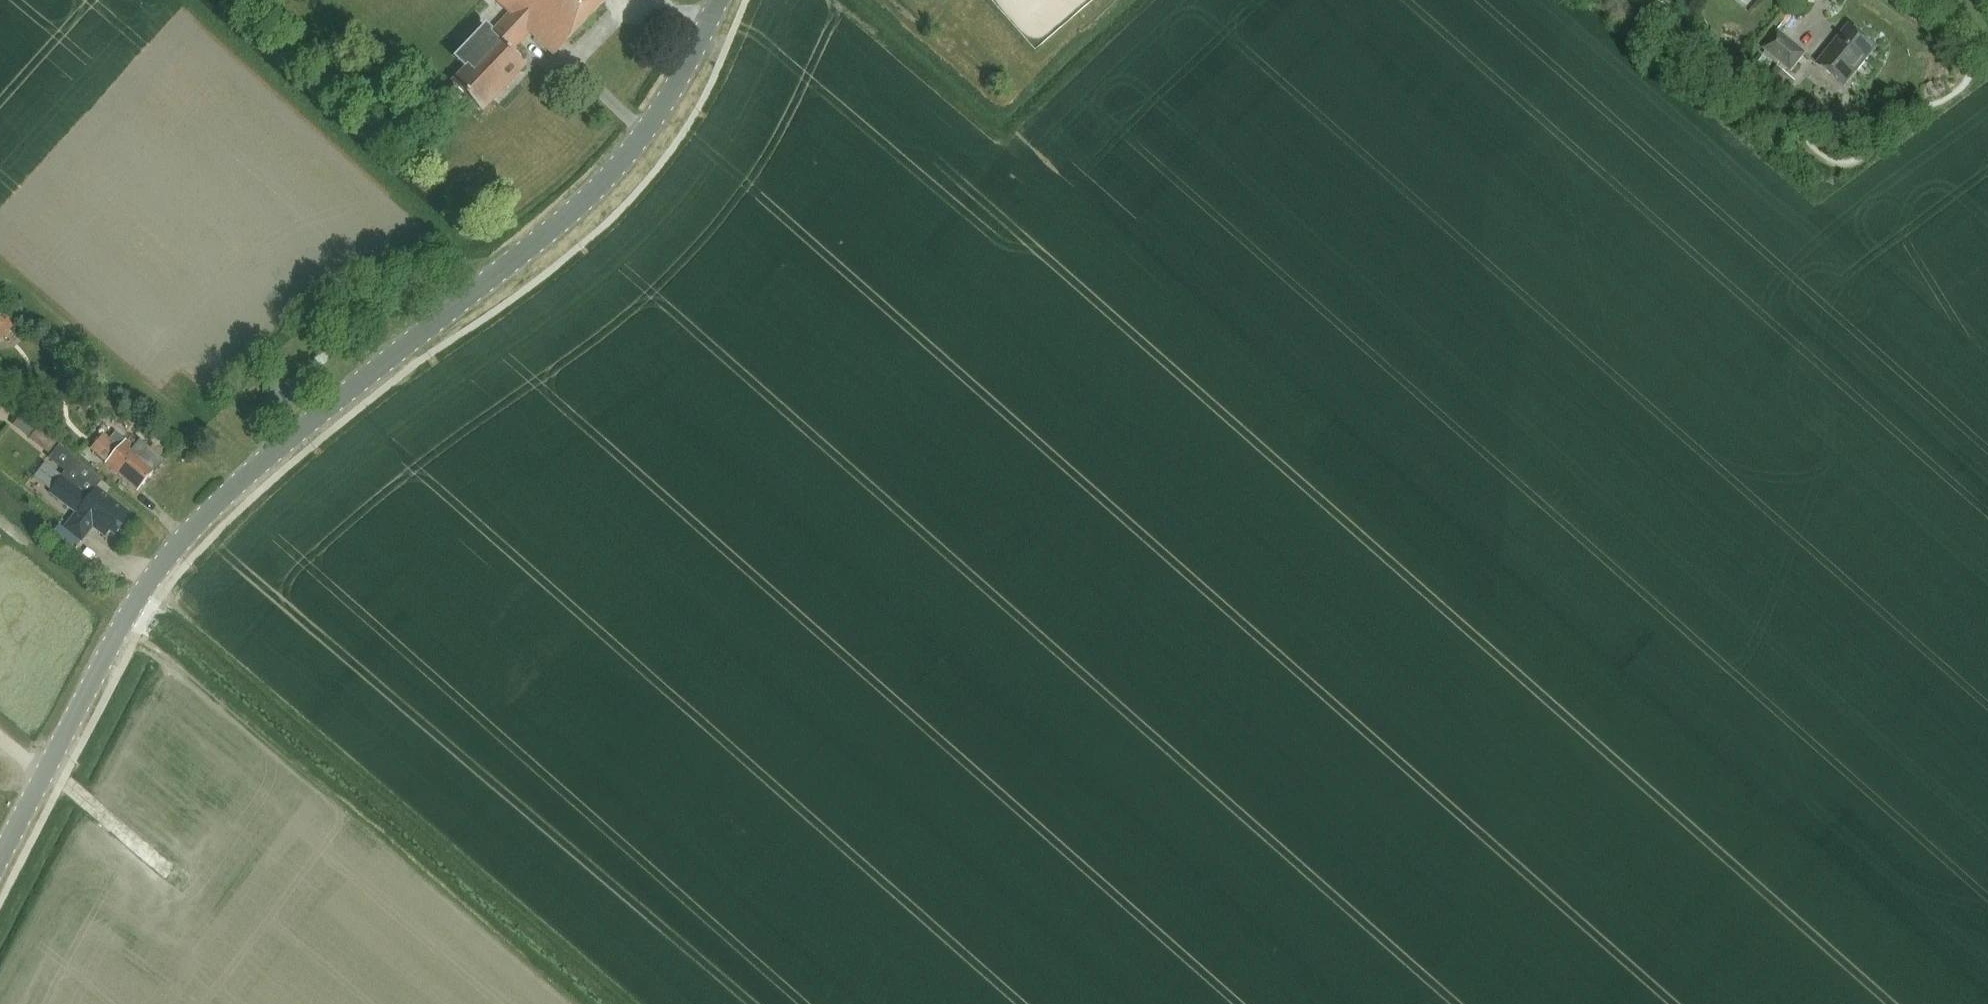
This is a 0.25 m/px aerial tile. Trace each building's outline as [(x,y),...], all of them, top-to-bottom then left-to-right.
[(608,0),(493,0),(508,14),(492,31),(485,25),(452,60),(462,69),(450,82),(482,112),(524,67),(509,53),(527,34),(553,58),(608,0)] [(1845,86),(1877,48),(1850,25),(1818,64),(1845,86)] [(1792,71),(1806,53),(1779,31),(1765,49),(1792,71)] [(1761,54),(1755,61),(1762,66),(1768,59),(1761,54)] [(1796,81),(1778,66),(1770,76),(1787,91),(1796,81)] [(17,322),(0,307),(0,340),(17,322)] [(39,429),(31,440),(48,453),(56,443),(39,429)] [(136,491),(164,460),(141,440),(136,447),(126,438),(119,446),(103,433),(89,449),(106,463),(105,464),(136,491)] [(64,474),(90,495),(96,488),(97,486),(103,478),(60,445),(50,458),(66,471),(64,474)] [(64,474),(63,472),(50,488),(77,510),(65,525),(80,537),(92,523),(106,534),(108,532),(116,538),(132,515),(96,488),(90,495),(64,474)]
